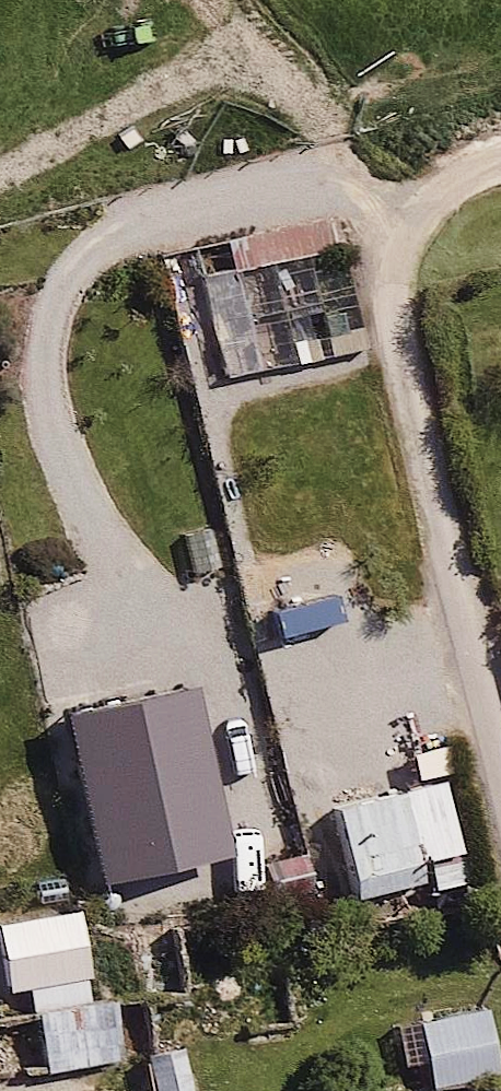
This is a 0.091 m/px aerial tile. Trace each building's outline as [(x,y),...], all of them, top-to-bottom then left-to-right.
[(256,332),(246,273),(353,249),(345,210),(161,253),(187,381),(375,343),(369,314),(256,332)] [(441,777),(330,797),(347,898),(423,885),(417,856),(454,849),(441,777)] [(0,914),(0,947),(4,996),(36,994),(40,1071),(92,1068),(85,910),(0,914)] [(419,1011),(421,1086),(495,1084),(493,1009),(419,1011)] [(145,1056),(149,1090),(195,1090),(190,1049),(145,1056)]
